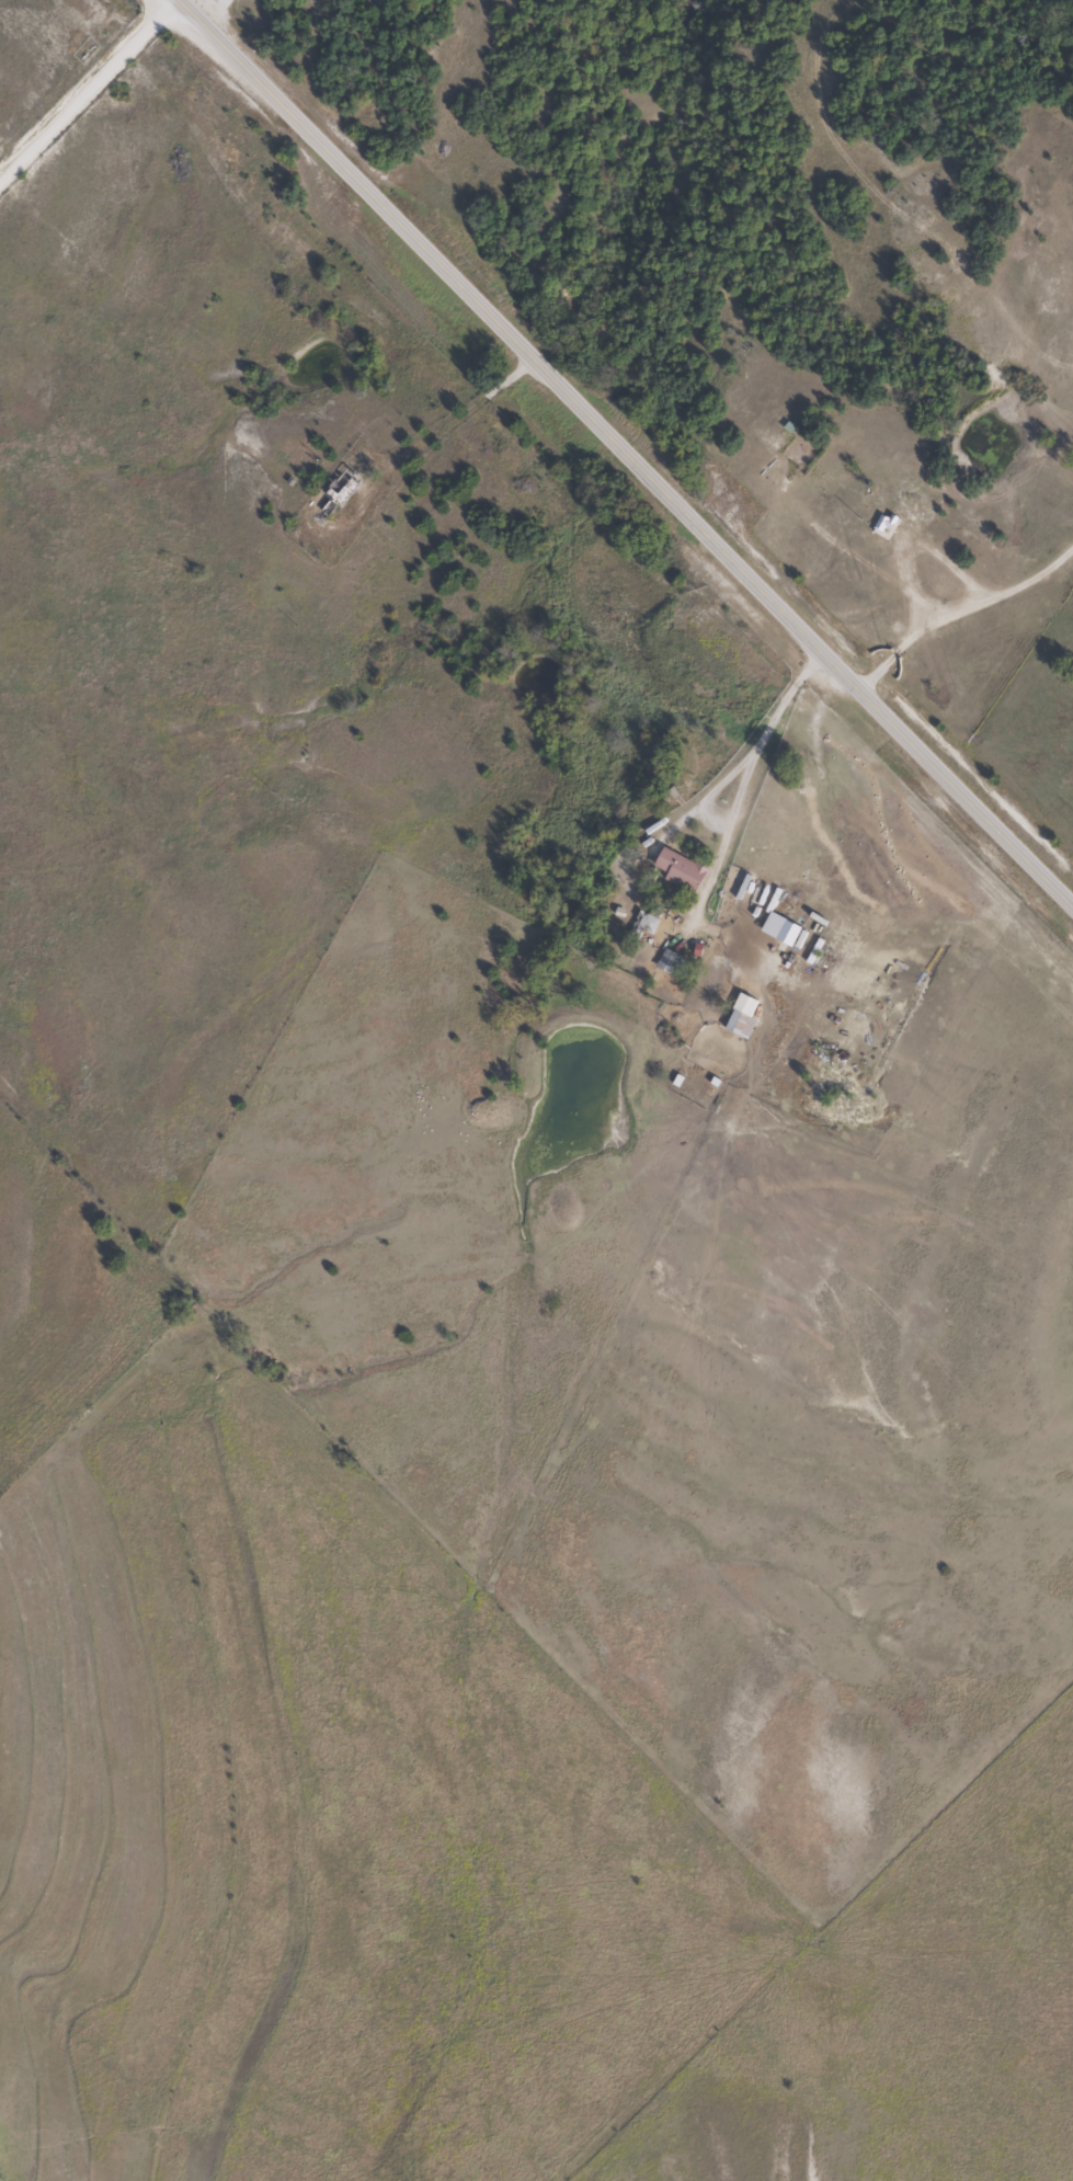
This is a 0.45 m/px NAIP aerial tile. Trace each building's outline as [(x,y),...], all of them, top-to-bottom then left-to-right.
[(357,485),(341,471),(308,507),(323,521),(357,485)] [(889,525),(877,519),(874,525),(886,531),(889,525)] [(691,896),(703,871),(656,848),(644,872),(691,896)] [(649,937),(656,922),(635,912),(623,937),(634,942),(638,932),(649,937)] [(793,946),(792,927),(776,928),(777,946),(793,946)] [(669,980),(680,961),(661,949),(649,968),(669,980)] [(711,1027),(744,1043),(754,1023),(721,1007),(711,1027)]
